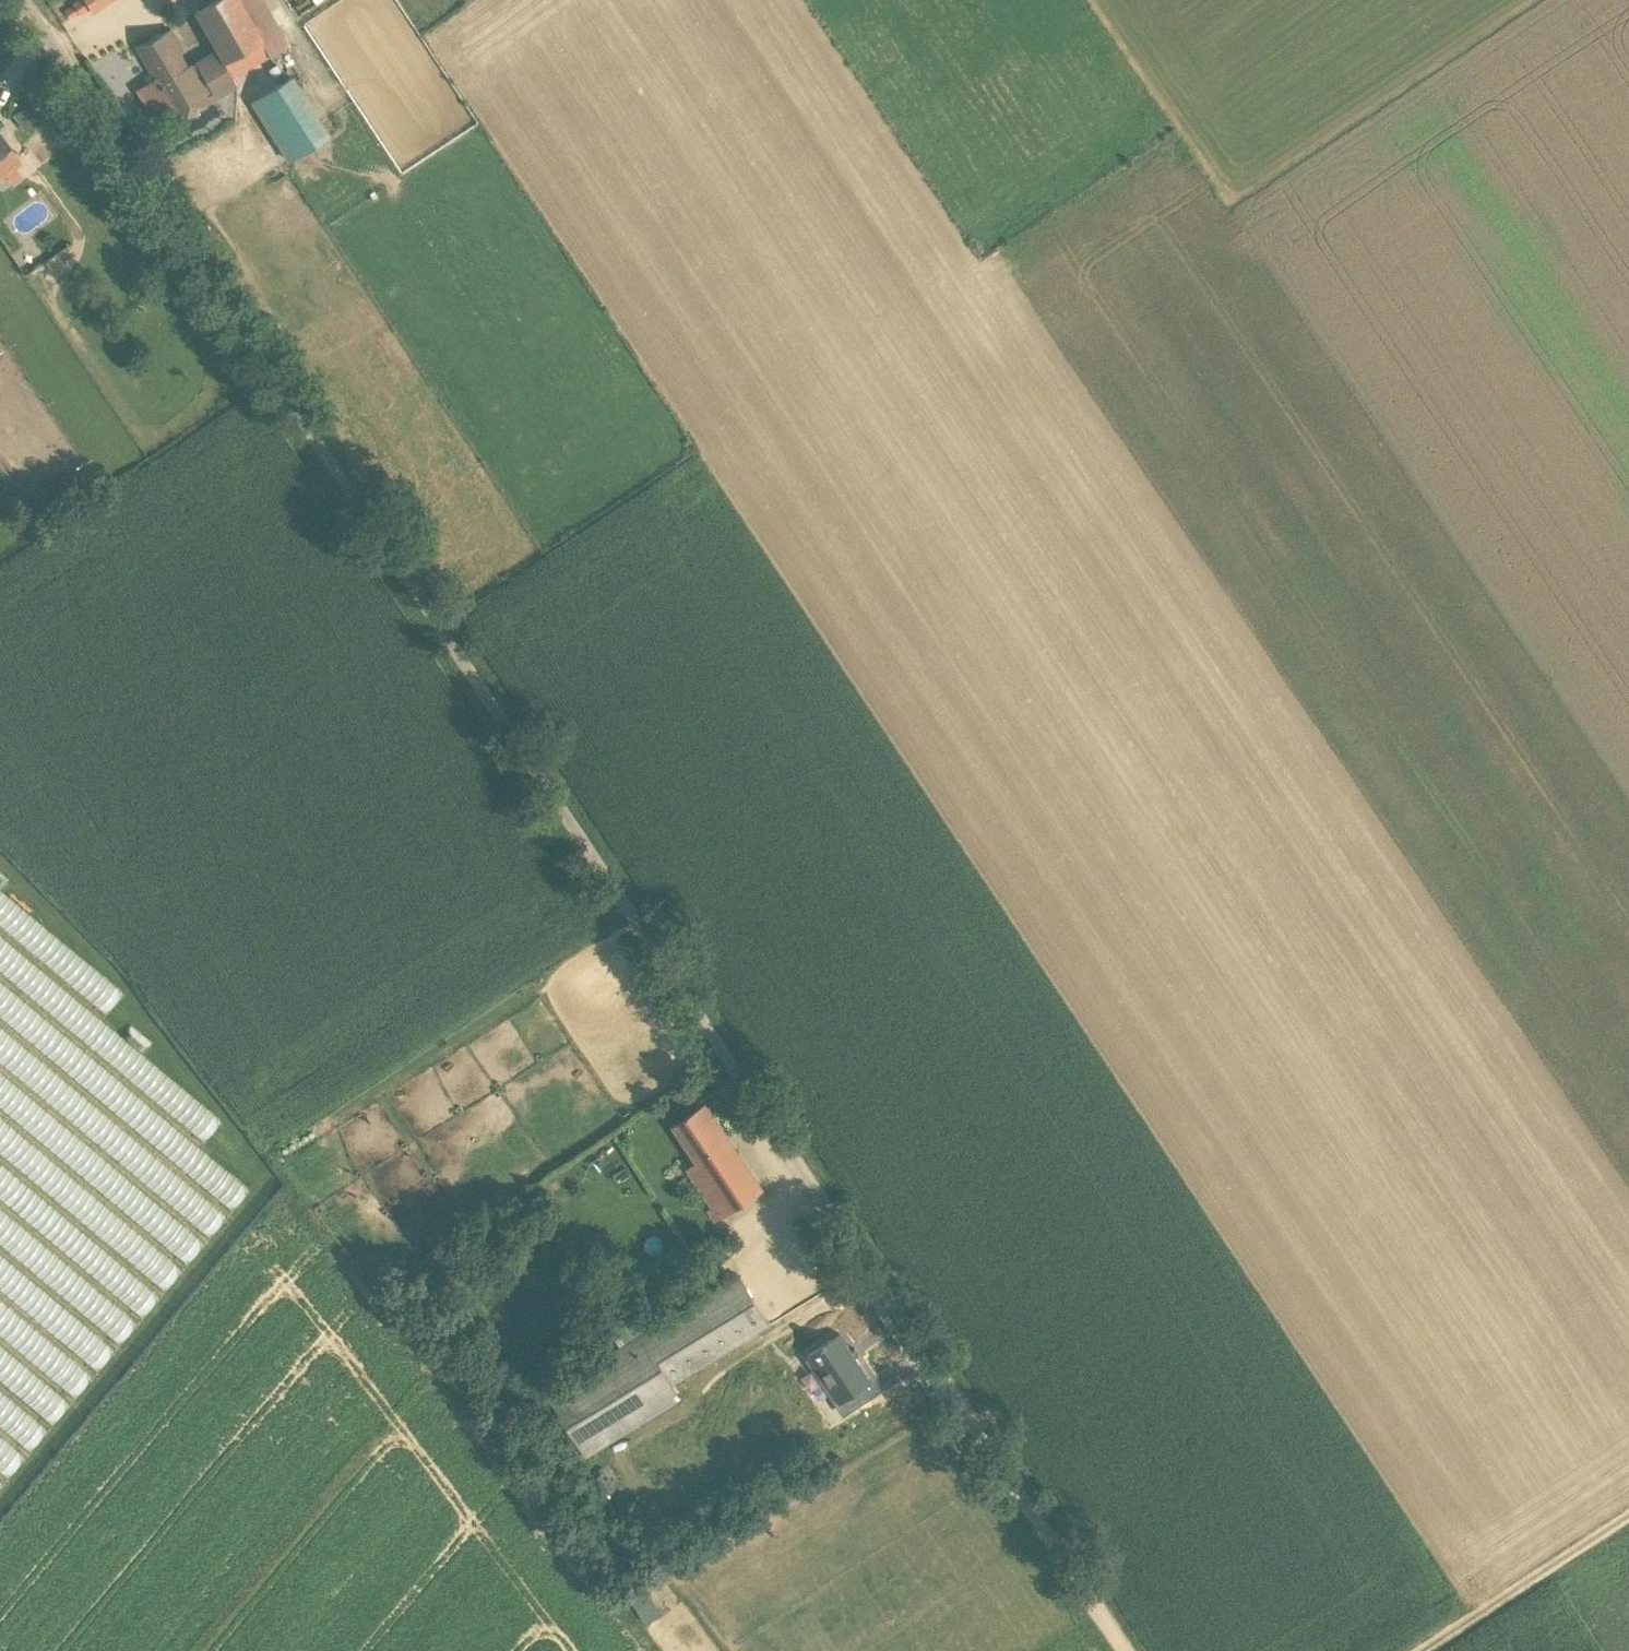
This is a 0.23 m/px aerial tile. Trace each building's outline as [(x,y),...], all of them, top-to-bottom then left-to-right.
[(85,0),(77,0),(71,4),(73,5),(64,11),(70,20),(79,15),(80,15),(90,8),(85,0)] [(137,45),(181,118),(277,66),(272,56),(239,0),(214,0),(196,10),(224,61),(223,62),(232,78),(207,92),(191,65),(183,71),(174,55),(183,50),(169,26),(137,45)] [(272,56),(293,44),(268,0),(240,0),(272,56)] [(330,136),(321,121),(292,75),(251,101),(289,162),(330,136)] [(6,174),(13,183),(21,177),(14,167),(21,161),(0,134),(0,178),(6,174)] [(124,987),(0,889),(0,933),(10,940),(12,937),(104,1011),(124,987)] [(212,1230),(229,1208),(229,1209),(251,1182),(200,1142),(223,1112),(0,937),(0,1064),(212,1230)] [(186,1260),(205,1237),(0,1070),(0,1108),(186,1260)] [(716,1220),(761,1190),(703,1104),(674,1124),(698,1160),(688,1168),(702,1190),(697,1193),(716,1220)] [(167,1283),(185,1259),(0,1115),(0,1152),(167,1283)] [(161,1289),(0,1160),(0,1197),(143,1312),(161,1289)] [(118,1340),(119,1341),(140,1315),(0,1204),(0,1286),(99,1364),(118,1340)] [(803,1314),(833,1296),(795,1234),(765,1252),(803,1314)] [(771,1323),(741,1275),(645,1334),(622,1348),(548,1392),(586,1455),(681,1398),(672,1382),(771,1323)] [(93,1370),(0,1295),(0,1332),(75,1393),(93,1370)] [(610,1328),(622,1348),(645,1334),(633,1314),(610,1328)] [(808,1353),(810,1357),(811,1358),(836,1395),(845,1389),(849,1396),(851,1395),(854,1398),(852,1400),(857,1407),(866,1400),(859,1389),(872,1380),(856,1356),(860,1354),(855,1348),(852,1350),(840,1332),(827,1341),(826,1339),(821,1342),(822,1344),(808,1353)] [(53,1419),(72,1396),(0,1339),(0,1376),(53,1419)] [(50,1422),(0,1382),(0,1419),(32,1445),(50,1422)] [(9,1472),(28,1449),(0,1427),(0,1464),(9,1472)]
